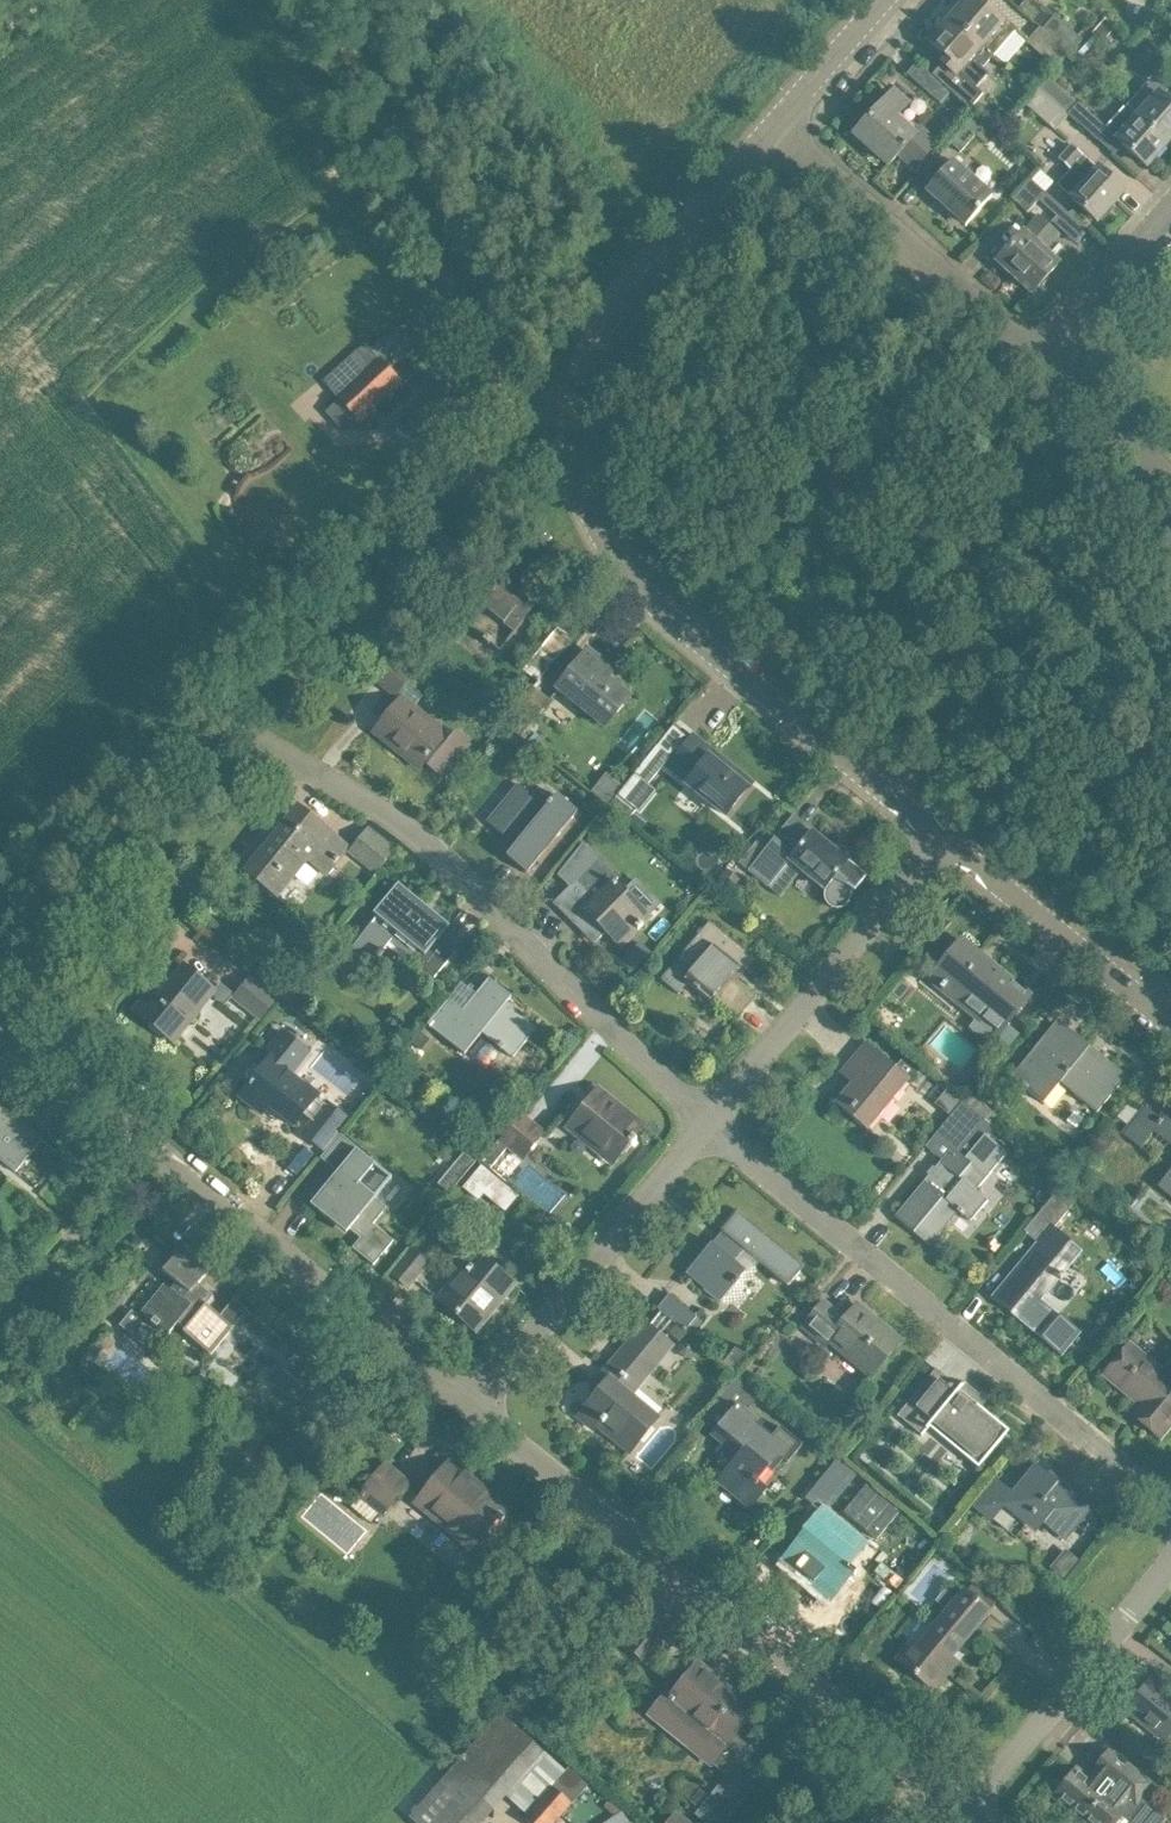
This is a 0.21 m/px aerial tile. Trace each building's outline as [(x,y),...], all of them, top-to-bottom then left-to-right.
[(1018,30),(1000,14),(997,18),(977,0),(970,0),(952,20),(994,57),(1018,30)] [(1054,15),(1042,29),(1069,54),(1082,39),(1054,15)] [(994,57),(952,20),(933,42),(930,40),(929,42),(947,58),(932,75),(950,92),(951,90),(972,109),(985,94),(977,88),(989,75),(990,76),(991,74),(984,68),(994,57)] [(1041,27),(1027,43),(1057,68),(1069,54),(1042,29),(1041,27)] [(950,92),(932,75),(917,62),(907,74),(940,103),(950,92)] [(1126,107),(1166,143),(1170,137),(1170,105),(1162,98),(1168,90),(1153,76),(1126,107)] [(1145,166),(1166,143),(1126,107),(1107,128),(1048,77),(1038,89),(1069,115),(1110,152),(1119,142),(1145,166)] [(1055,131),(1069,115),(1038,89),(1025,104),(1055,131)] [(889,164),(899,154),(915,168),(937,143),(920,128),(913,135),(895,118),(908,103),(893,90),(854,133),(889,164)] [(960,152),(987,123),(974,112),(948,140),(960,152)] [(1123,190),(1084,155),(1072,144),(1058,159),(1071,170),(1057,185),(1096,221),(1123,190)] [(952,161),(942,172),(926,190),(965,226),(992,196),(952,161)] [(1026,213),(1045,193),(1031,180),(1013,200),(1026,213)] [(1064,210),(1053,223),(1061,230),(1073,218),(1064,210)] [(1038,214),(1022,232),(997,261),(999,262),(1001,260),(1016,273),(1013,276),(1032,293),(1058,264),(1043,251),(1059,233),(1038,214)] [(394,363),(438,335),(425,314),(381,342),(394,363)] [(323,383),(337,397),(377,358),(364,344),(323,383)] [(399,381),(377,358),(337,397),(358,420),(399,381)] [(468,408),(442,380),(394,426),(420,453),(468,408)] [(500,651),(520,626),(535,608),(491,572),(456,616),(500,651)] [(538,681),(549,668),(558,657),(573,639),(558,626),(543,645),(523,670),(538,681)] [(613,671),(587,651),(558,688),(605,727),(629,697),(607,679),(613,671)] [(423,695),(407,682),(412,675),(393,659),(376,680),(401,699),(377,728),(405,750),(402,754),(419,768),(424,762),(442,777),(468,744),(448,729),(444,733),(413,708),(423,695)] [(726,815),(736,802),(751,783),(734,769),(730,775),(709,758),(713,752),(693,736),(673,761),(693,777),(687,783),(726,815)] [(656,747),(633,775),(646,785),(669,757),(656,747)] [(538,792),(534,797),(517,784),(502,803),(486,821),(503,835),(513,823),(525,833),(506,856),(527,873),(578,812),(557,795),(551,802),(538,792)] [(617,796),(610,806),(629,820),(636,810),(617,796)] [(327,873),(333,865),(348,847),(298,807),(276,834),(277,835),(272,842),(270,841),(246,872),(264,887),(278,897),(292,878),(287,874),(303,854),(327,873)] [(756,841),(739,862),(769,887),(790,861),(826,890),(824,894),(825,899),(827,904),(831,907),(836,908),(841,908),(846,905),(849,901),(850,896),(853,896),(853,890),(856,892),(868,877),(855,867),(857,845),(856,845),(855,850),(832,848),(792,816),(765,849),(756,841)] [(375,873),(379,869),(394,850),(368,830),(349,852),(375,873)] [(569,887),(553,903),(594,944),(606,931),(620,945),(637,928),(648,917),(614,883),(618,878),(597,858),(580,840),(554,872),(569,887)] [(434,977),(440,969),(455,951),(439,937),(448,926),(398,885),(374,914),(377,916),(351,949),(371,965),(391,941),(434,977)] [(755,959),(737,944),(710,921),(666,973),(684,988),(688,983),(710,1001),(713,997),(738,1018),(756,997),(737,981),(755,959)] [(652,954),(640,942),(624,958),(636,970),(652,954)] [(947,962),(944,959),(928,979),(963,1008),(966,1004),(979,1015),(977,1017),(998,1034),(1029,996),(1008,980),(1006,982),(1000,977),(1002,975),(988,964),(986,966),(976,958),(978,956),(962,943),(947,962)] [(172,1040),(187,1022),(213,990),(184,966),(158,998),(149,991),(134,1010),(172,1040)] [(231,998),(262,1023),(281,999),(250,974),(231,998)] [(512,1058),(521,1047),(536,1028),(505,1003),(511,996),(489,978),(463,1010),(448,998),(427,1024),(464,1054),(481,1033),(512,1058)] [(1097,1112),(1111,1094),(1126,1076),(1099,1053),(1093,1061),(1084,1053),(1090,1046),(1057,1019),(1011,1076),(1044,1103),(1061,1083),(1097,1112)] [(294,1126),(308,1107),(318,1095),(293,1075),(312,1051),(282,1028),(260,1055),(268,1061),(240,1096),(263,1114),(269,1106),(294,1126)] [(851,1084),(835,1104),(867,1130),(882,1112),(907,1082),(909,1079),(895,1067),(884,1058),(866,1043),(852,1059),(863,1069),(851,1084)] [(571,1122),(597,1143),(616,1158),(628,1142),(632,1145),(636,1140),(633,1137),(642,1126),(597,1090),(571,1122)] [(971,1093),(963,1102),(993,1127),(1001,1118),(971,1093)] [(970,1221),(985,1202),(987,1200),(975,1190),(987,1176),(986,1176),(1006,1153),(986,1136),(993,1127),(963,1102),(950,1117),(965,1129),(894,1216),(929,1245),(957,1212),(962,1216),(962,1215),(970,1221)] [(323,1149),(337,1130),(347,1118),(327,1103),(303,1133),(323,1149)] [(15,1172),(42,1139),(0,1104),(0,1160),(15,1172)] [(1167,1109),(1160,1118),(1145,1106),(1123,1133),(1141,1147),(1154,1131),(1170,1144),(1170,1112),(1167,1109)] [(497,1141),(481,1161),(490,1168),(506,1148),(520,1159),(541,1132),(521,1117),(500,1143),(497,1141)] [(406,1257),(390,1244),(394,1240),(373,1223),(386,1208),(381,1203),(379,1204),(372,1198),(387,1179),(361,1159),(366,1153),(341,1133),(320,1158),(340,1174),(316,1204),(333,1218),(335,1217),(360,1237),(352,1247),(373,1265),(380,1256),(397,1269),(406,1257)] [(464,1154),(437,1186),(449,1197),(476,1164),(464,1154)] [(518,1200),(480,1169),(461,1192),(477,1205),(483,1198),(505,1215),(518,1200)] [(1159,1184),(1170,1194),(1170,1169),(1159,1184)] [(1064,1183),(1055,1194),(1070,1207),(1079,1196),(1064,1183)] [(685,1274),(704,1289),(720,1302),(745,1271),(734,1262),(744,1250),(788,1286),(804,1265),(737,1210),(721,1231),(726,1236),(717,1247),(711,1242),(685,1274)] [(1052,1225),(1007,1279),(992,1297),(1061,1355),(1080,1331),(1042,1300),(1083,1251),(1052,1225)] [(164,1284),(141,1312),(152,1321),(151,1323),(157,1328),(158,1326),(169,1335),(178,1324),(185,1330),(183,1332),(211,1355),(233,1328),(248,1310),(234,1299),(230,1303),(219,1316),(207,1306),(213,1297),(198,1284),(202,1280),(213,1266),(185,1243),(170,1262),(163,1271),(177,1283),(171,1290),(164,1284)] [(1153,1257),(1164,1266),(1170,1257),(1170,1249),(1164,1243),(1153,1257)] [(412,1250),(406,1257),(397,1269),(392,1274),(407,1286),(427,1262),(412,1250)] [(513,1284),(495,1269),(476,1254),(438,1300),(475,1330),(513,1284)] [(702,1321),(687,1309),(669,1293),(657,1308),(684,1331),(689,1335),(702,1321)] [(823,1302),(808,1320),(802,1326),(826,1346),(829,1341),(871,1376),(900,1341),(856,1304),(844,1319),(823,1302)] [(131,1310),(119,1325),(126,1331),(139,1316),(131,1310)] [(630,1451),(645,1433),(658,1417),(631,1395),(672,1346),(645,1323),(602,1374),(608,1379),(582,1411),(630,1451)] [(310,1392),(318,1383),(333,1364),(305,1341),(282,1369),(310,1392)] [(736,1343),(723,1360),(736,1370),(749,1353),(736,1343)] [(1138,1403),(1130,1413),(1160,1438),(1170,1425),(1170,1363),(1164,1372),(1130,1343),(1104,1375),(1138,1403)] [(978,1467),(990,1453),(1009,1430),(977,1404),(980,1400),(963,1386),(966,1382),(965,1380),(958,1389),(936,1371),(938,1369),(937,1368),(898,1415),(922,1435),(929,1427),(978,1467)] [(723,1455),(732,1462),(718,1480),(750,1507),(766,1488),(756,1480),(767,1466),(773,1471),(783,1458),(787,1462),(802,1444),(780,1426),(769,1440),(741,1417),(761,1394),(738,1375),(717,1402),(730,1412),(712,1434),(729,1448),(723,1455)] [(804,1498),(805,1499),(810,1494),(825,1506),(854,1471),(838,1458),(804,1498)] [(497,1519),(501,1523),(504,1519),(502,1517),(508,1509),(494,1497),(492,1500),(468,1481),(471,1478),(450,1461),(415,1503),(472,1549),(497,1519)] [(1005,1525),(1013,1515),(1025,1525),(1033,1515),(1053,1532),(1055,1530),(1065,1538),(1092,1505),(1059,1477),(1056,1481),(1034,1463),(1011,1491),(996,1478),(973,1506),(992,1521),(995,1517),(1005,1525)] [(382,1513),(392,1501),(407,1482),(385,1464),(360,1495),(382,1513)] [(857,1542),(819,1510),(802,1530),(810,1537),(803,1546),(802,1545),(787,1564),(832,1601),(833,1600),(829,1597),(835,1589),(849,1572),(854,1575),(856,1573),(842,1560),(852,1548),(857,1542)] [(914,1643),(898,1661),(932,1688),(947,1670),(955,1659),(950,1655),(974,1625),(976,1627),(989,1611),(988,1610),(971,1596),(963,1590),(917,1646),(914,1643)] [(698,1817),(706,1822),(724,1822),(779,1756),(757,1738),(756,1739),(741,1727),(754,1710),(697,1664),(683,1680),(652,1655),(666,1638),(643,1620),(624,1644),(646,1662),(647,1661),(679,1686),(671,1696),(667,1693),(649,1714),(710,1764),(711,1763),(726,1775),(695,1814),(698,1817)] [(1143,1723),(1165,1741),(1170,1734),(1170,1697),(1148,1679),(1125,1708),(1143,1723)] [(409,1816),(416,1822),(481,1822),(505,1796),(526,1815),(552,1786),(565,1771),(522,1732),(504,1716),(501,1713),(445,1775),(409,1816)] [(1140,1798),(1151,1784),(1109,1750),(1094,1770),(1096,1772),(1089,1779),(1076,1768),(1053,1797),(1070,1810),(1066,1814),(1077,1822),(1081,1822),(1083,1821),(1086,1822),(1109,1822),(1118,1811),(1132,1821),(1132,1822),(1162,1822),(1165,1820),(1164,1812),(1152,1803),(1146,1803),(1140,1798)] [(524,1818),(530,1822),(555,1822),(572,1803),(552,1786),(526,1815),(524,1818)] [(682,1819),(676,1815),(669,1822),(686,1822),(682,1819)]
